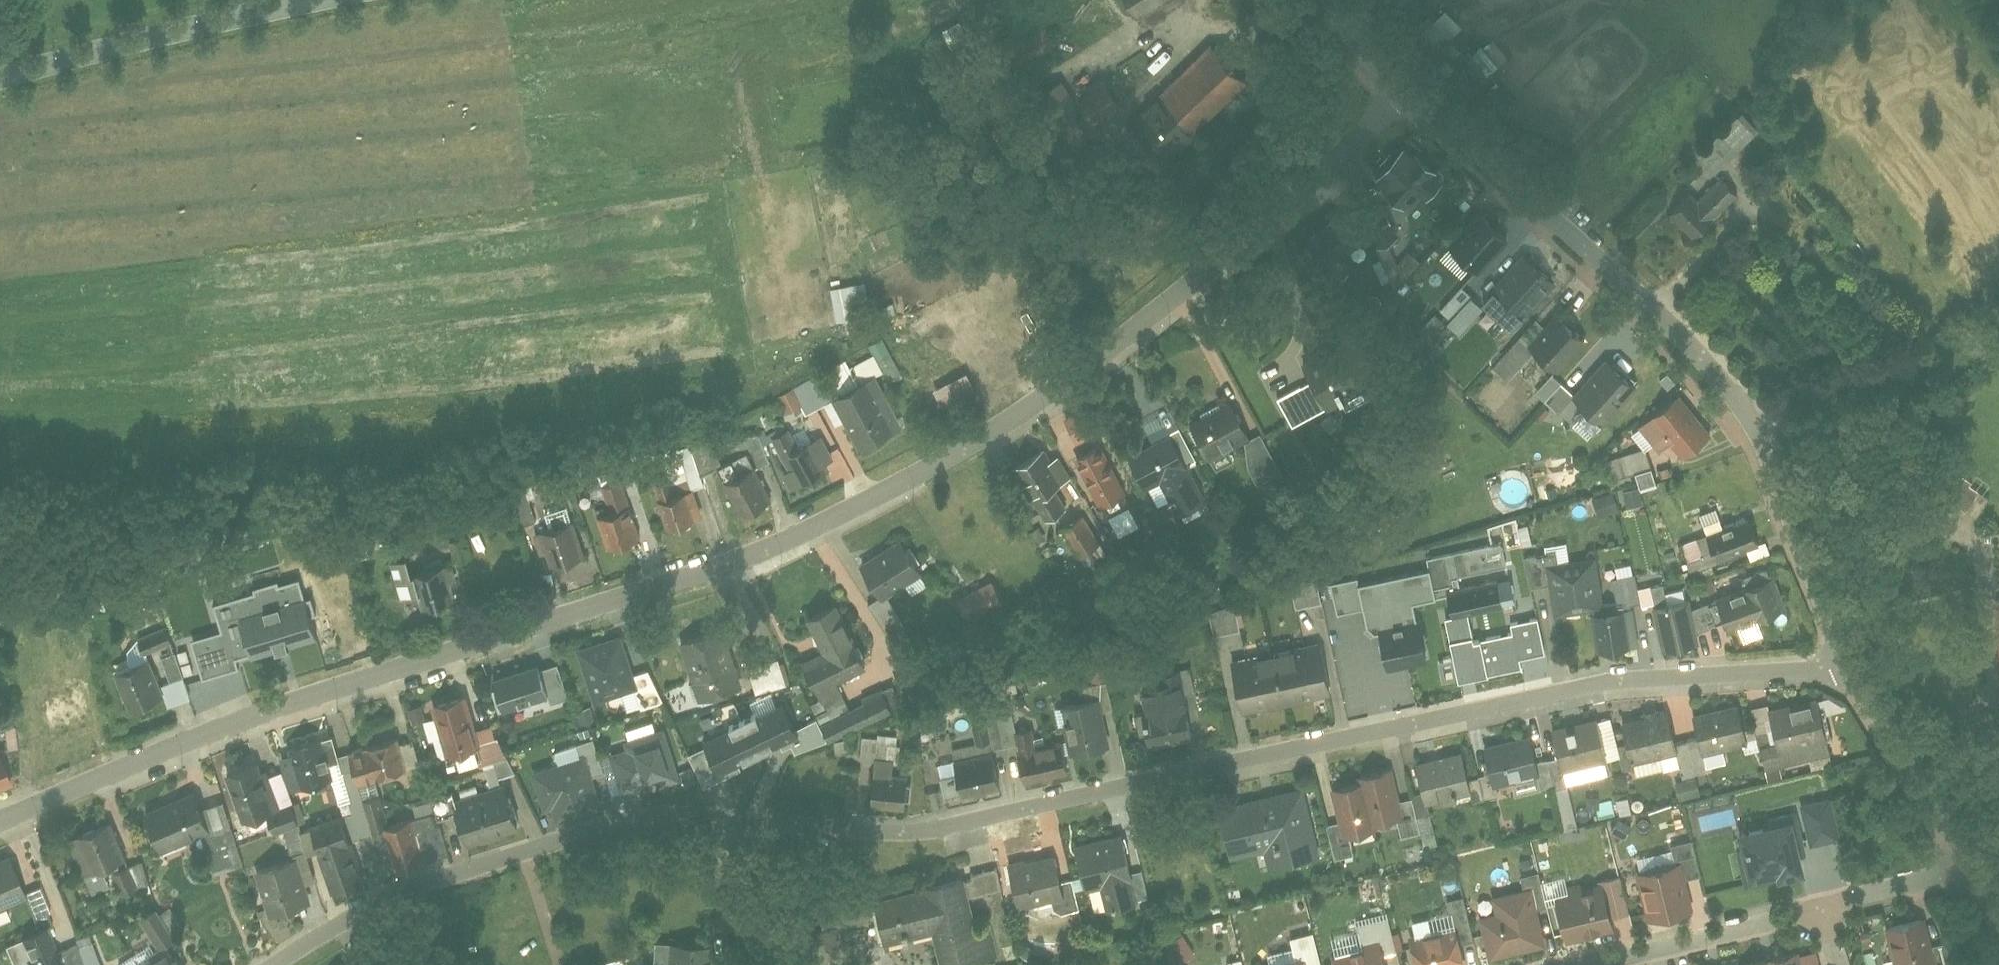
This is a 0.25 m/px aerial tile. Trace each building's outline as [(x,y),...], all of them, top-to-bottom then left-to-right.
[(1150,9),(1163,0),(1144,0),(1150,9)] [(1162,94),(1199,131),(1251,80),(1214,43),(1162,94)] [(1165,164),(1199,131),(1162,94),(1129,127),(1165,164)] [(1700,154),(1718,173),(1763,131),(1746,112),(1700,154)] [(1411,221),(1446,182),(1404,145),(1370,184),(1411,221)] [(1692,192),(1671,214),(1695,239),(1739,195),(1723,179),(1701,201),(1692,192)] [(1509,238),(1482,213),(1452,247),(1479,271),(1509,238)] [(1392,239),(1401,236),(1394,219),(1385,223),(1392,239)] [(1557,281),(1526,253),(1486,298),(1517,326),(1557,281)] [(834,287),(840,319),(858,316),(855,304),(864,303),(860,282),(834,287)] [(1463,327),(1485,302),(1465,284),(1442,309),(1463,327)] [(1588,341),(1561,318),(1533,350),(1559,373),(1588,341)] [(875,355),(854,366),(862,381),(882,370),(888,381),(903,374),(885,339),(870,346),(875,355)] [(1312,372),(1329,407),(1367,389),(1351,354),(1312,372)] [(1642,387),(1608,357),(1574,395),(1608,425),(1642,387)] [(788,413),(804,406),(808,413),(834,401),(821,375),(779,395),(788,413)] [(836,399),(862,448),(896,430),(869,381),(836,399)] [(1714,433),(1684,394),(1641,427),(1660,452),(1670,444),(1681,458),(1714,433)] [(1233,402),(1193,421),(1211,458),(1250,440),(1233,402)] [(1174,433),(1130,455),(1146,488),(1160,480),(1178,516),(1208,501),(1174,433)] [(782,456),(799,490),(830,475),(814,441),(782,456)] [(1104,444),(1074,460),(1098,508),(1129,493),(1104,444)] [(1051,448),(1016,467),(1046,523),(1081,504),(1051,448)] [(1642,486),(1639,470),(1652,467),(1648,449),(1610,458),(1618,492),(1642,486)] [(1643,490),(1660,488),(1657,469),(1641,471),(1643,490)] [(727,486),(743,518),(775,502),(760,470),(727,486)] [(1630,509),(1647,503),(1642,487),(1625,493),(1630,509)] [(658,501),(668,531),(704,520),(694,490),(658,501)] [(1594,498),(1600,518),(1621,511),(1616,492),(1594,498)] [(598,518),(608,550),(644,538),(634,507),(598,518)] [(552,528),(573,523),(570,508),(548,513),(552,528)] [(1752,519),(1709,535),(1719,562),(1762,547),(1752,519)] [(541,534),(552,569),(589,557),(578,522),(541,534)] [(903,542),(862,567),(885,604),(926,578),(903,542)] [(1600,556),(1547,564),(1555,616),(1608,607),(1600,556)] [(459,602),(449,565),(416,574),(426,610),(437,608),(441,609),(445,608),(448,605),(459,602)] [(1319,577),(1293,584),(1300,608),(1326,601),(1319,577)] [(1501,577),(1448,589),(1455,620),(1508,608),(1501,577)] [(1787,608),(1776,580),(1722,599),(1732,627),(1787,608)] [(993,583),(960,601),(975,629),(1009,611),(993,583)] [(314,638),(298,584),(216,609),(223,633),(191,643),(203,682),(237,671),(235,662),(314,638)] [(1690,600),(1656,607),(1665,652),(1700,644),(1690,600)] [(823,654),(803,664),(820,697),(871,671),(839,606),(807,621),(823,654)] [(1215,633),(1240,632),(1241,651),(1246,650),(1244,607),(1214,608),(1215,633)] [(1630,608),(1593,614),(1599,653),(1636,648),(1630,608)] [(1382,628),(1391,668),(1431,659),(1422,619),(1382,628)] [(728,629),(680,643),(698,703),(746,688),(728,629)] [(622,636),(577,651),(594,703),(639,688),(622,636)] [(1235,667),(1245,712),(1268,707),(1313,697),(1335,692),(1325,647),(1235,667)] [(115,673),(130,712),(166,698),(151,659),(115,673)] [(781,661),(751,669),(758,696),(788,688),(781,661)] [(539,665),(495,678),(504,710),(549,697),(539,665)] [(1156,751),(1195,742),(1181,679),(1142,688),(1156,751)] [(61,681),(42,685),(46,708),(54,750),(56,750),(76,746),(71,721),(68,721),(61,681)] [(895,719),(882,691),(820,721),(833,749),(895,719)] [(482,744),(466,694),(434,704),(450,754),(482,744)] [(1830,739),(1820,698),(1772,708),(1781,750),(1830,739)] [(1098,699),(1063,707),(1078,775),(1113,767),(1098,699)] [(1749,743),(1741,704),(1696,714),(1705,753),(1749,743)] [(785,705),(707,743),(722,774),(800,737),(785,705)] [(1678,753),(1669,712),(1625,722),(1635,763),(1678,753)] [(1600,720),(1555,730),(1565,771),(1609,761),(1600,720)] [(681,783),(665,729),(628,741),(630,748),(613,753),(626,795),(643,790),(644,794),(681,783)] [(1015,735),(1027,787),(1073,776),(1065,740),(1036,746),(1033,731),(1015,735)] [(1534,735),(1486,746),(1495,786),(1543,775),(1534,735)] [(321,738),(290,747),(302,788),(333,779),(321,738)] [(395,738),(351,750),(357,775),(379,769),(381,777),(404,771),(395,738)] [(1466,752),(1420,763),(1429,804),(1475,794),(1466,752)] [(956,761),(965,798),(1001,790),(993,753),(956,761)] [(554,805),(559,822),(605,807),(588,754),(532,772),(544,808),(554,805)] [(11,781),(0,757),(0,786),(11,781)] [(259,762),(227,773),(244,822),(276,811),(259,762)] [(1389,770),(1360,776),(1361,783),(1371,825),(1400,818),(1389,770)] [(874,771),(871,806),(908,809),(910,774),(874,771)] [(506,780),(453,796),(468,845),(521,828),(506,780)] [(1361,783),(1332,789),(1343,838),(1372,831),(1371,825),(1361,783)] [(1574,813),(1572,787),(1560,788),(1562,814),(1574,813)] [(195,791),(147,811),(164,852),(212,833),(195,791)] [(1319,859),(1304,792),(1220,810),(1231,860),(1265,852),(1269,870),(1319,859)] [(1803,803),(1806,815),(1813,846),(1845,838),(1835,796),(1803,803)] [(417,805),(419,815),(436,810),(434,801),(417,805)] [(1819,870),(1813,846),(1806,815),(1800,816),(1799,811),(1768,818),(1770,823),(1741,830),(1745,848),(1739,850),(1748,887),(1780,879),(1781,882),(1812,875),(1812,871),(1819,870)] [(312,825),(333,892),(365,882),(345,815),(312,825)] [(383,828),(396,869),(429,859),(417,818),(383,828)] [(128,861),(112,825),(81,838),(97,874),(128,861)] [(202,840),(213,877),(261,862),(250,826),(202,840)] [(1138,907),(1122,839),(1075,850),(1084,892),(1103,888),(1108,914),(1138,907)] [(8,854),(0,857),(0,909),(27,897),(8,854)] [(313,906),(297,856),(256,869),(271,919),(313,906)] [(1065,899),(1055,856),(1006,867),(1016,910),(1065,899)] [(143,862),(127,865),(133,889),(149,886),(143,862)] [(1637,874),(1649,922),(1694,911),(1682,863),(1637,874)] [(970,876),(871,898),(882,947),(934,936),(941,964),(985,964),(990,964),(970,876)] [(1556,893),(1568,942),(1617,930),(1605,882),(1556,893)] [(1480,919),(1490,961),(1550,947),(1536,888),(1493,899),(1497,915),(1480,919)] [(846,944),(842,928),(870,921),(866,904),(821,914),(829,948),(846,944)] [(1886,926),(1894,964),(1936,964),(1925,917),(1886,926)] [(28,964),(67,964),(50,926),(17,940),(28,964)] [(1417,964),(1471,964),(1462,929),(1411,941),(1417,964)] [(1180,964),(1197,955),(1185,934),(1168,945),(1180,964)] [(672,942),(669,964),(722,964),(724,948),(672,942)] [(1338,964),(1388,964),(1383,945),(1336,956),(1338,964)] [(1802,951),(1777,957),(1771,958),(1744,964),(1806,964),(1802,951)] [(149,964),(178,964),(170,952),(149,964)]
